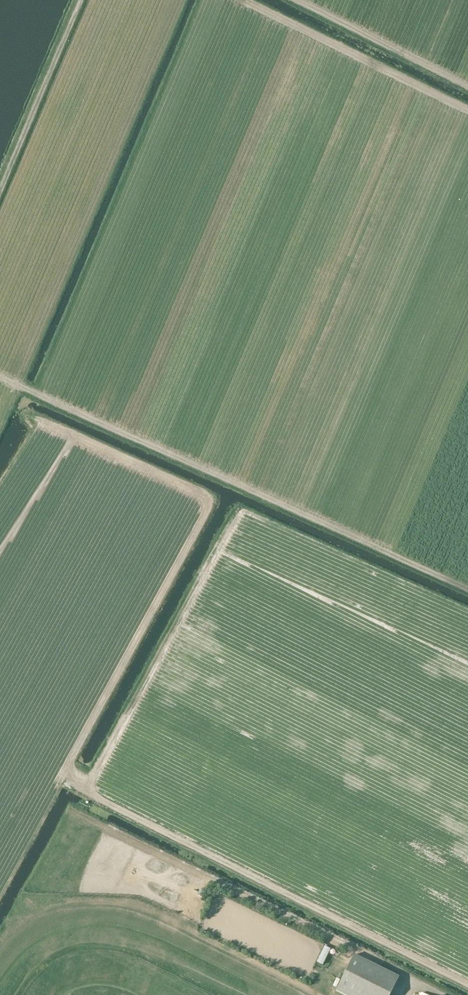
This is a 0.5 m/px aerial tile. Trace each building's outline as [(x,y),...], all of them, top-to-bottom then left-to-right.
[(399,977),(354,955),(336,991),(343,994),(390,994),(399,977)]
